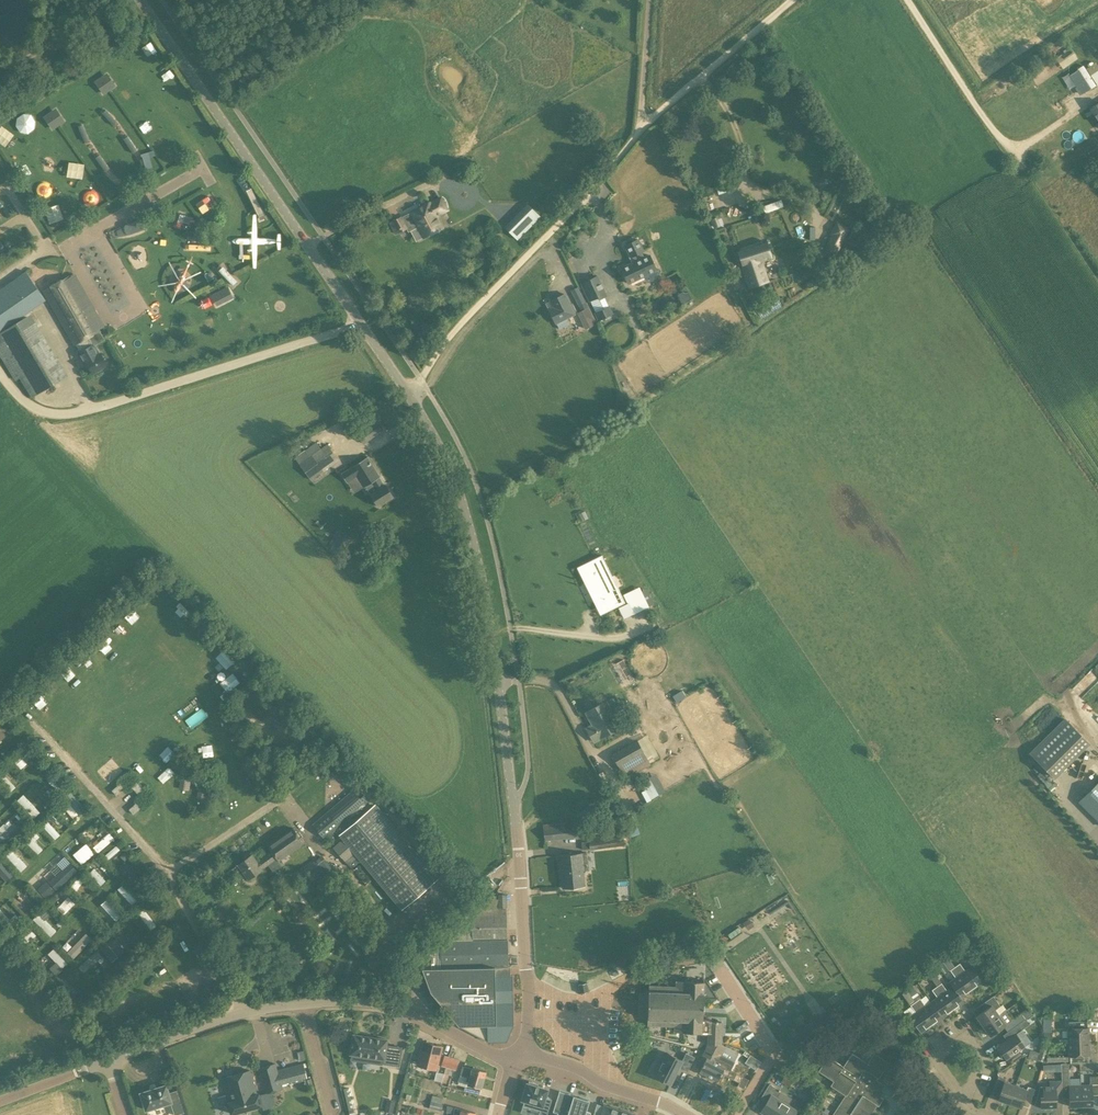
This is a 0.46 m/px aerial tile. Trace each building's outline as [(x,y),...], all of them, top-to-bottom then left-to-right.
[(1058,61),(1061,67),(1077,59),(1073,53),(1058,61)] [(1083,65),(1068,74),(1079,94),(1095,85),(1083,65)] [(1097,87),(1097,69),(1090,72),(1096,87),(1097,87)] [(107,73),(94,82),(103,94),(110,90),(116,86),(107,73)] [(1090,108),(1097,121),(1097,103),(1090,108)] [(55,108),(43,117),(52,130),(58,125),(65,121),(55,108)] [(106,109),(102,113),(115,126),(119,122),(106,109)] [(84,124),(79,126),(85,144),(91,142),(84,124)] [(13,135),(0,125),(0,144),(4,147),(13,135)] [(127,135),(122,138),(133,153),(137,150),(127,135)] [(153,150),(141,154),(145,169),(152,167),(149,157),(155,155),(153,150)] [(99,154),(94,157),(105,172),(110,169),(99,154)] [(84,164),(69,162),(67,177),(82,179),(84,164)] [(250,187),(245,189),(258,217),(263,214),(250,187)] [(208,196),(196,203),(202,214),(209,209),(205,203),(211,199),(208,196)] [(407,231),(417,225),(423,237),(442,227),(436,216),(447,210),(440,197),(430,202),(429,201),(410,212),(410,213),(401,218),(400,217),(389,223),(395,234),(406,228),(407,231)] [(520,236),(542,213),(531,201),(528,204),(508,225),(520,236)] [(158,203),(145,210),(153,223),(154,223),(164,217),(166,216),(158,203)] [(59,205),(44,210),(49,224),(64,219),(59,205)] [(192,217),(180,213),(175,226),(178,227),(180,228),(182,221),(189,224),(192,217)] [(110,231),(112,238),(117,236),(128,235),(139,231),(144,229),(140,219),(136,220),(125,224),(116,229),(110,231)] [(824,249),(836,255),(850,228),(836,221),(829,234),(831,235),(824,249)] [(634,262),(620,268),(627,283),(656,270),(649,255),(644,258),(641,252),(643,251),(637,239),(625,245),(631,256),(632,256),(634,262)] [(766,242),(739,251),(743,265),(749,287),(767,281),(760,260),(771,257),(766,242)] [(173,289),(174,291),(175,292),(176,292),(178,291),(179,288),(180,289),(186,278),(184,277),(193,255),(192,254),(180,276),(179,275),(174,286),(175,286),(173,289)] [(223,265),(218,270),(234,285),(238,281),(223,265)] [(16,379),(20,377),(31,396),(66,375),(28,312),(46,299),(40,292),(26,272),(0,290),(0,353),(16,379)] [(95,346),(94,345),(93,343),(92,343),(90,339),(95,336),(95,334),(101,330),(100,329),(105,326),(75,273),(63,280),(45,289),(80,352),(78,353),(85,365),(87,368),(88,367),(92,374),(107,365),(100,352),(99,353),(95,346)] [(597,275),(580,283),(589,302),(598,297),(599,299),(607,295),(597,275)] [(226,285),(209,295),(216,307),(233,297),(226,285)] [(574,315),(570,307),(564,293),(549,300),(552,306),(548,309),(552,316),(555,324),(556,324),(557,326),(569,321),(568,318),(574,315)] [(594,313),(598,321),(613,314),(609,306),(594,313)] [(588,308),(578,313),(585,329),(595,324),(588,308)] [(350,435),(358,447),(382,430),(373,418),(358,429),(350,435)] [(292,454),(310,479),(338,459),(327,443),(321,448),(313,439),(292,454)] [(365,486),(370,493),(370,494),(378,506),(393,496),(385,484),(380,477),(381,476),(368,456),(341,473),(347,482),(356,477),(362,487),(365,486)] [(339,533),(329,550),(338,554),(347,538),(339,533)] [(619,596),(599,556),(579,566),(586,582),(589,581),(599,601),(596,602),(602,614),(623,603),(619,596)] [(226,669),(234,661),(222,649),(214,657),(226,669)] [(623,659),(612,665),(625,687),(635,681),(623,659)] [(229,674),(220,682),(226,689),(235,681),(229,674)] [(682,689),(672,695),(676,701),(686,696),(682,689)] [(591,724),(585,727),(593,742),(620,727),(606,700),(584,712),(591,724)] [(191,727),(206,714),(200,706),(184,719),(191,727)] [(1028,752),(1053,777),(1054,776),(1055,777),(1090,743),(1064,717),(1028,752)] [(637,739),(611,754),(625,778),(643,768),(650,764),(637,739)] [(14,787),(1,772),(0,773),(0,780),(10,791),(14,787)] [(640,790),(644,800),(663,793),(656,773),(639,780),(642,789),(640,790)] [(191,778),(180,777),(178,790),(190,791),(191,778)] [(1076,800),(1097,822),(1097,778),(1076,800)] [(352,790),(341,800),(337,803),(312,823),(324,839),(349,818),(365,805),(352,790)] [(71,819),(84,811),(71,791),(58,800),(71,819)] [(16,799),(31,815),(37,809),(22,794),(16,799)] [(132,813),(139,806),(135,802),(128,808),(132,813)] [(339,836),(341,839),(332,847),(345,862),(354,854),(401,911),(438,880),(376,805),(339,836)] [(549,814),(551,820),(571,817),(570,811),(549,814)] [(607,825),(618,824),(617,815),(607,816),(607,825)] [(11,822),(7,818),(0,825),(0,833),(11,822)] [(45,819),(40,824),(54,839),(59,834),(45,819)] [(577,837),(577,836),(582,836),(581,832),(584,832),(583,820),(543,824),(544,840),(577,837)] [(284,864),(280,859),(303,843),(293,828),(267,846),(271,851),(257,861),(252,853),(237,864),(248,879),(268,864),(273,872),(284,864)] [(34,840),(38,836),(32,830),(23,840),(37,854),(42,849),(34,840)] [(108,832),(91,845),(97,852),(113,839),(108,832)] [(588,838),(589,850),(624,846),(622,834),(588,838)] [(587,840),(581,841),(582,848),(589,847),(587,840)] [(16,856),(21,853),(15,844),(11,847),(16,856)] [(114,844),(103,855),(107,860),(119,849),(114,844)] [(20,871),(26,865),(8,848),(3,854),(20,871)] [(558,854),(560,873),(561,873),(562,888),(584,886),(583,871),(588,870),(587,852),(584,852),(558,854)] [(302,883),(315,873),(318,878),(329,870),(320,856),(308,864),(309,865),(295,875),(302,883)] [(56,890),(75,868),(63,858),(44,880),(56,890)] [(13,873),(0,860),(0,875),(5,881),(13,873)] [(93,868),(88,872),(100,885),(105,880),(93,868)] [(74,890),(83,881),(79,876),(70,885),(74,890)] [(44,881),(37,888),(45,897),(52,889),(44,881)] [(122,883),(116,888),(131,904),(137,899),(122,883)] [(23,911),(33,903),(21,890),(12,899),(23,911)] [(506,894),(498,894),(498,898),(498,907),(506,907),(507,907),(506,894)] [(441,940),(441,965),(441,967),(454,967),(478,967),(486,967),(507,966),(508,966),(508,965),(507,939),(507,938),(506,913),(506,907),(498,907),(498,898),(496,898),(496,895),(484,895),(484,898),(468,914),(459,922),(441,933),(441,934),(441,940)] [(99,915),(107,924),(116,915),(108,907),(99,915)] [(142,908),(136,912),(149,929),(154,925),(142,908)] [(36,917),(43,926),(51,918),(44,910),(36,917)] [(749,918),(744,921),(748,928),(753,924),(749,918)] [(84,932),(66,951),(73,957),(91,939),(84,932)] [(109,962),(116,955),(105,944),(98,950),(109,962)] [(85,974),(101,956),(94,950),(78,967),(85,974)] [(441,951),(421,952),(421,968),(430,992),(458,1025),(457,1026),(487,1041),(502,1041),(502,1025),(512,1025),(512,1024),(511,1024),(510,966),(508,966),(441,968),(441,951)] [(971,965),(964,970),(960,963),(955,967),(971,989),(982,981),(971,965)] [(49,970),(52,976),(61,971),(58,965),(49,970)] [(955,977),(949,981),(961,997),(971,989),(955,967),(950,970),(955,977)] [(937,977),(932,980),(936,986),(941,983),(937,977)] [(639,1005),(639,1016),(647,1016),(647,1024),(673,1025),(673,1031),(701,1032),(708,1033),(708,1042),(708,1044),(721,1044),(721,1037),(721,1031),(722,1021),(717,1021),(717,1020),(709,1020),(702,1020),(703,1017),(703,1013),(703,1010),(703,1008),(703,998),(710,998),(711,987),(704,987),(704,981),(675,980),(675,986),(648,985),(648,992),(640,992),(639,998),(639,1005)] [(941,983),(936,986),(953,1009),(964,1001),(961,997),(949,981),(952,986),(946,990),(941,983)] [(586,983),(578,984),(580,993),(588,992),(586,983)] [(910,993),(914,1000),(919,996),(913,986),(908,989),(910,993)] [(936,997),(931,1001),(942,1017),(953,1009),(936,986),(931,989),(936,997)] [(920,1032),(932,1024),(915,1001),(914,1000),(910,993),(907,990),(902,994),(911,1007),(906,1011),(920,1032)] [(976,1015),(983,1025),(1006,1009),(1002,1004),(1001,1006),(993,995),(972,1011),(976,1015)] [(931,1001),(925,1005),(920,998),(915,1001),(932,1024),(942,1017),(931,1001)] [(1021,1013),(1025,1018),(1032,1014),(1028,1008),(1021,1013)] [(990,1035),(1003,1026),(1007,1031),(1018,1024),(1025,1019),(1025,1018),(1021,1013),(1013,1019),(1006,1009),(983,1025),(990,1035)] [(1068,1022),(1068,1028),(1067,1028),(1068,1041),(1089,1041),(1088,1027),(1087,1027),(1087,1021),(1068,1022)] [(1024,1046),(1015,1034),(1022,1029),(1018,1024),(1007,1031),(1003,1035),(1007,1040),(997,1046),(1006,1059),(1024,1046)] [(1043,1041),(1052,1041),(1052,1040),(1053,1040),(1053,1036),(1052,1036),(1052,1031),(1050,1031),(1049,1027),(1044,1027),(1044,1031),(1043,1031),(1043,1041)] [(398,1065),(399,1058),(390,1057),(392,1046),(386,1045),(387,1039),(353,1035),(350,1054),(383,1058),(382,1063),(398,1065)] [(423,1041),(416,1065),(436,1070),(442,1046),(423,1041)] [(1069,1055),(1069,1056),(1046,1057),(1046,1062),(1068,1061),(1068,1059),(1070,1059),(1070,1063),(1079,1062),(1089,1062),(1088,1055),(1089,1055),(1089,1041),(1068,1041),(1068,1056),(1069,1055)] [(698,1062),(702,1064),(699,1071),(718,1080),(724,1068),(730,1071),(735,1061),(722,1054),(726,1046),(721,1044),(708,1044),(708,1042),(706,1047),(698,1062)] [(1043,1052),(1030,1048),(1027,1056),(1040,1061),(1043,1052)] [(666,1051),(655,1074),(671,1083),(679,1066),(687,1070),(695,1056),(686,1051),(682,1059),(666,1051)] [(745,1051),(743,1054),(748,1057),(745,1062),(755,1068),(760,1060),(745,1051)] [(876,1105),(878,1106),(883,1098),(880,1096),(884,1091),(881,1090),(885,1085),(876,1079),(877,1077),(878,1078),(884,1069),(888,1062),(873,1052),(867,1062),(851,1052),(843,1065),(828,1055),(818,1070),(833,1080),(830,1085),(846,1095),(847,1095),(852,1098),(846,1109),(842,1106),(836,1114),(870,1114),(876,1105)] [(441,1066),(456,1070),(459,1059),(444,1055),(441,1066)] [(1095,1062),(1089,1062),(1079,1062),(1079,1070),(1095,1069),(1095,1062)] [(307,1078),(303,1063),(278,1069),(277,1069),(275,1063),(257,1068),(265,1094),(283,1089),(281,1084),(307,1078)] [(1035,1105),(1040,1107),(1056,1106),(1056,1100),(1062,1100),(1062,1096),(1061,1081),(1061,1063),(1057,1064),(1057,1071),(1054,1072),(1054,1080),(1049,1081),(1049,1085),(1043,1086),(1043,1087),(1039,1087),(1034,1106),(1035,1105)] [(1061,1082),(1069,1082),(1068,1063),(1061,1063),(1061,1081),(1061,1082)] [(465,1081),(468,1082),(467,1084),(481,1087),(485,1071),(462,1065),(459,1075),(466,1077),(465,1081)] [(262,1105),(259,1093),(256,1094),(250,1070),(223,1077),(227,1092),(228,1092),(231,1101),(228,1102),(231,1113),(262,1105)] [(1015,1085),(1004,1081),(1005,1078),(998,1075),(991,1094),(998,1096),(997,1099),(1009,1103),(1015,1085)] [(521,1100),(524,1101),(523,1105),(540,1111),(538,1114),(547,1114),(552,1099),(545,1097),(547,1092),(541,1090),(542,1088),(537,1086),(538,1084),(529,1081),(528,1084),(527,1083),(521,1100)] [(167,1083),(141,1092),(147,1109),(171,1101),(175,1114),(184,1112),(177,1090),(170,1092),(167,1083)] [(775,1097),(780,1090),(769,1083),(761,1097),(767,1101),(761,1111),(767,1114),(793,1114),(796,1110),(775,1097)] [(1069,1106),(1081,1105),(1080,1084),(1069,1085),(1068,1085),(1069,1097),(1069,1098),(1069,1106)] [(1092,1084),(1080,1084),(1081,1105),(1093,1105),(1092,1084)] [(1028,1086),(1027,1089),(1015,1085),(1009,1103),(1020,1107),(1021,1105),(1028,1107),(1034,1089),(1028,1086)] [(343,1088),(350,1114),(355,1114),(353,1109),(348,1087),(343,1088)] [(428,1108),(441,1112),(443,1104),(441,1103),(443,1098),(432,1095),(428,1108)] [(392,1113),(394,1101),(387,1099),(384,1111),(392,1113)] [(559,1114),(587,1114),(589,1107),(573,1102),(570,1112),(560,1109),(559,1114)] [(475,1112),(447,1105),(446,1112),(459,1114),(474,1114),(475,1112)] [(619,1110),(603,1105),(600,1114),(618,1114),(619,1110)]
